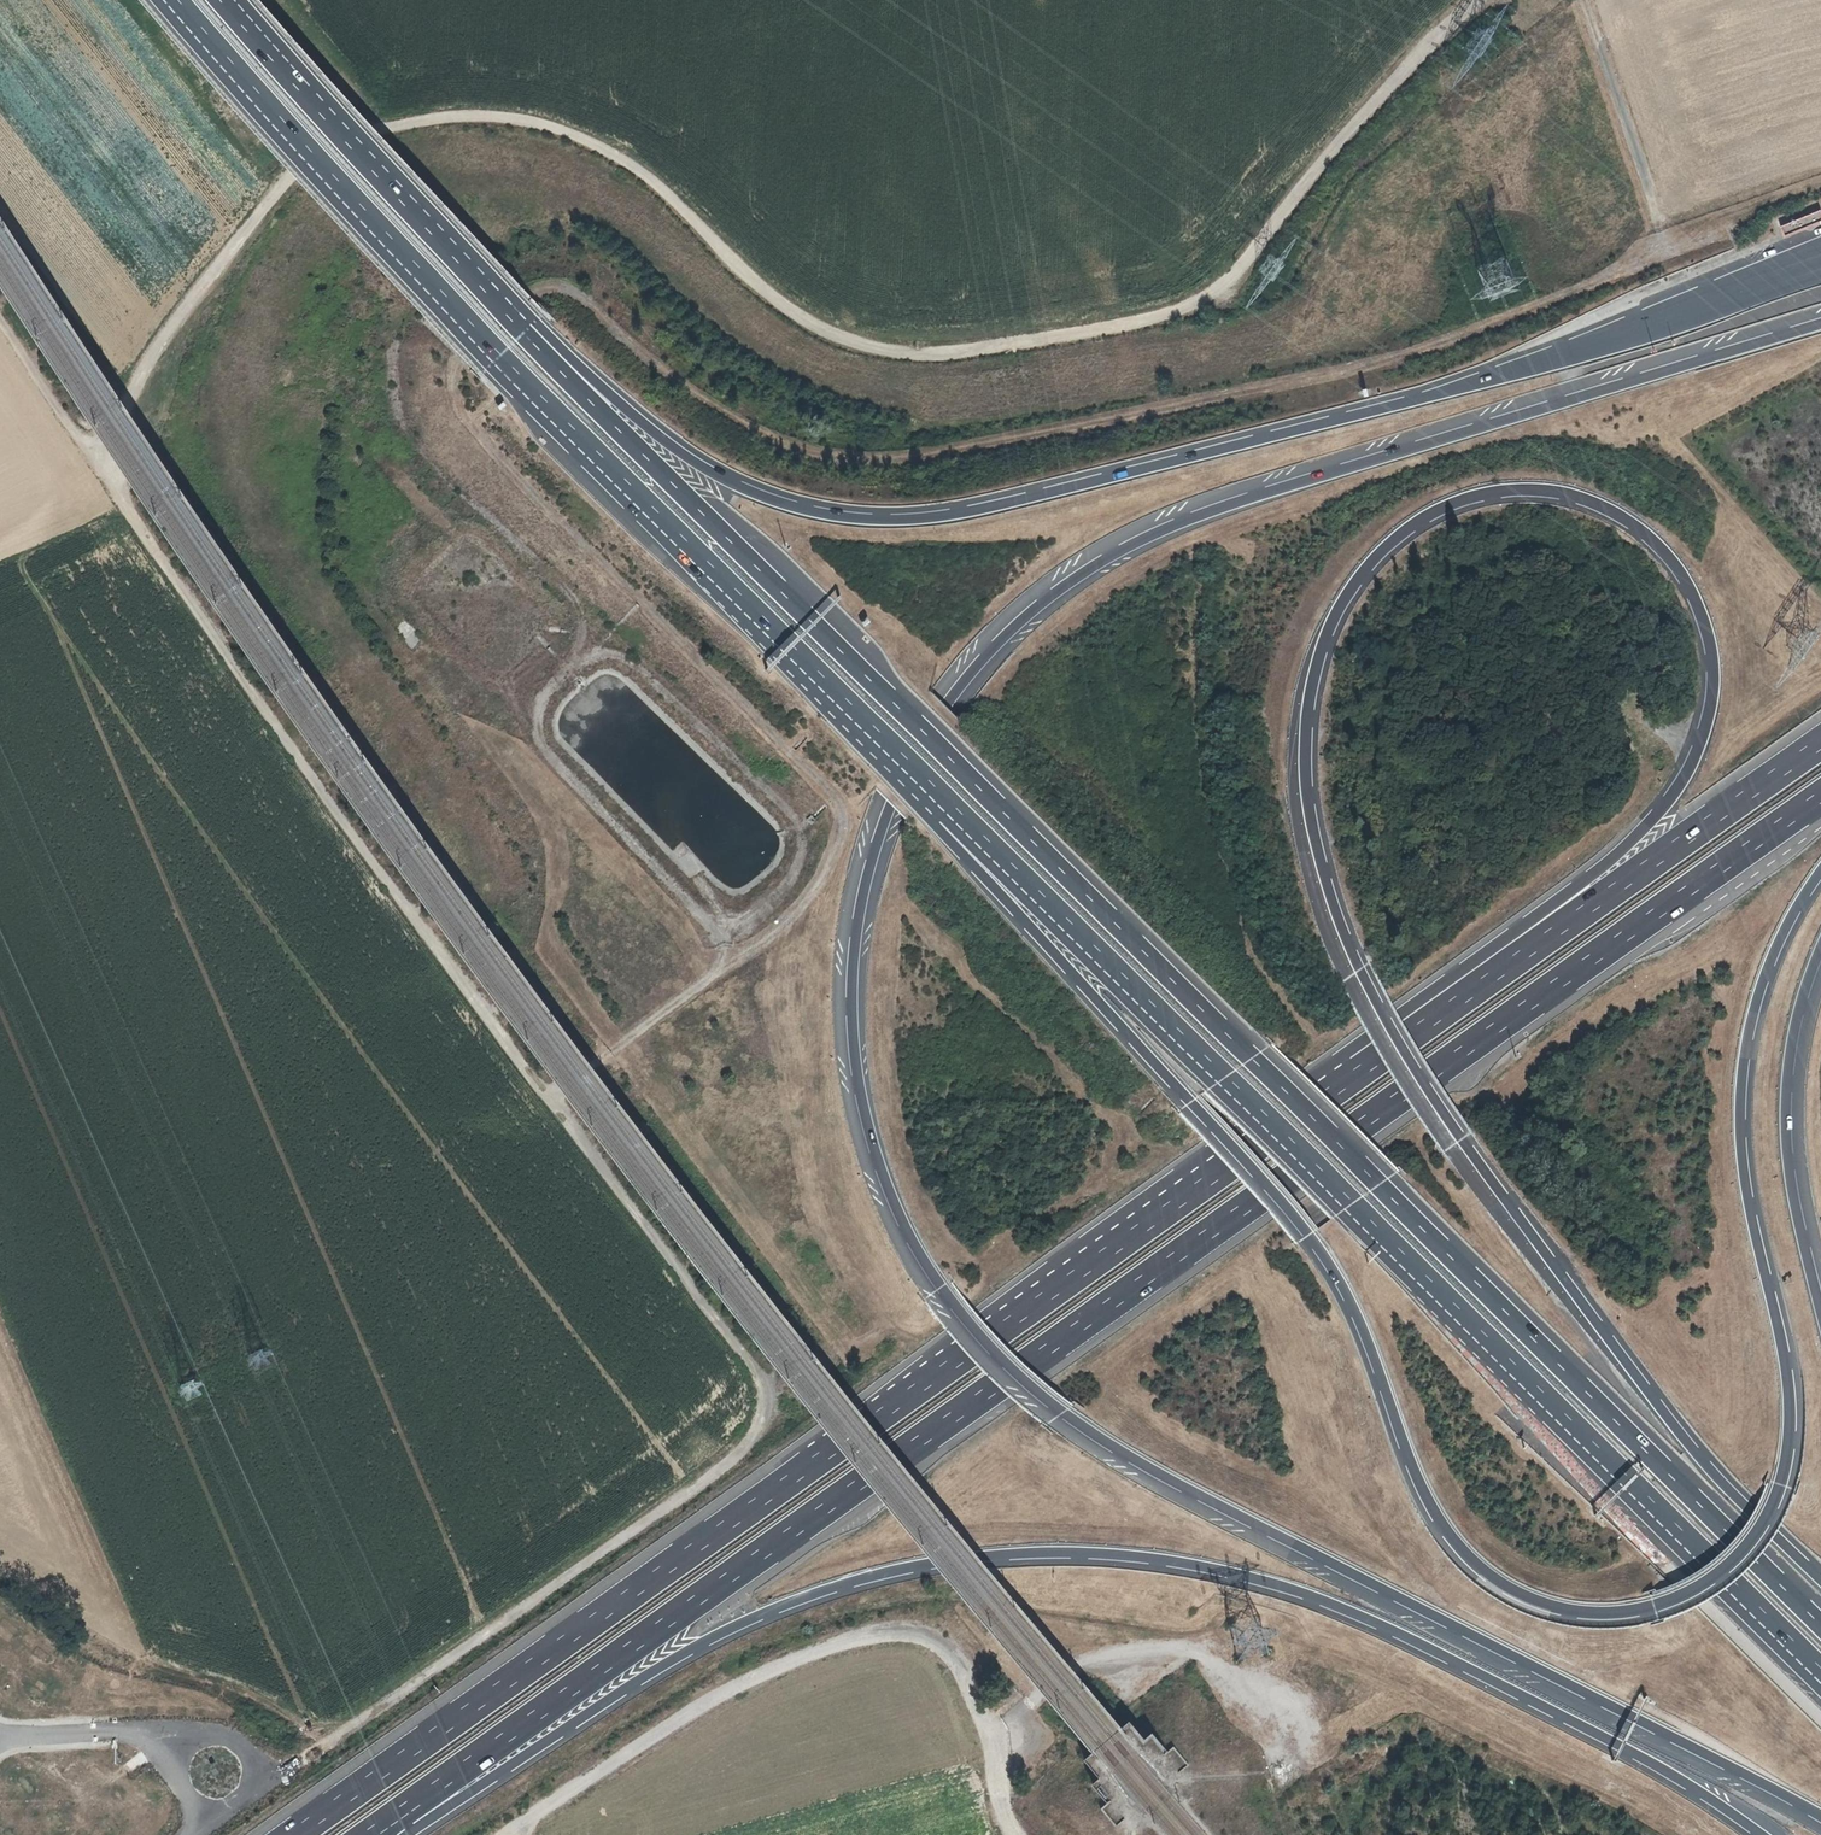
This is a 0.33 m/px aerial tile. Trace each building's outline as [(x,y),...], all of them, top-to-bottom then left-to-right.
[(1782,225),(1787,235),(1820,221),(1820,209),(1782,225)]
